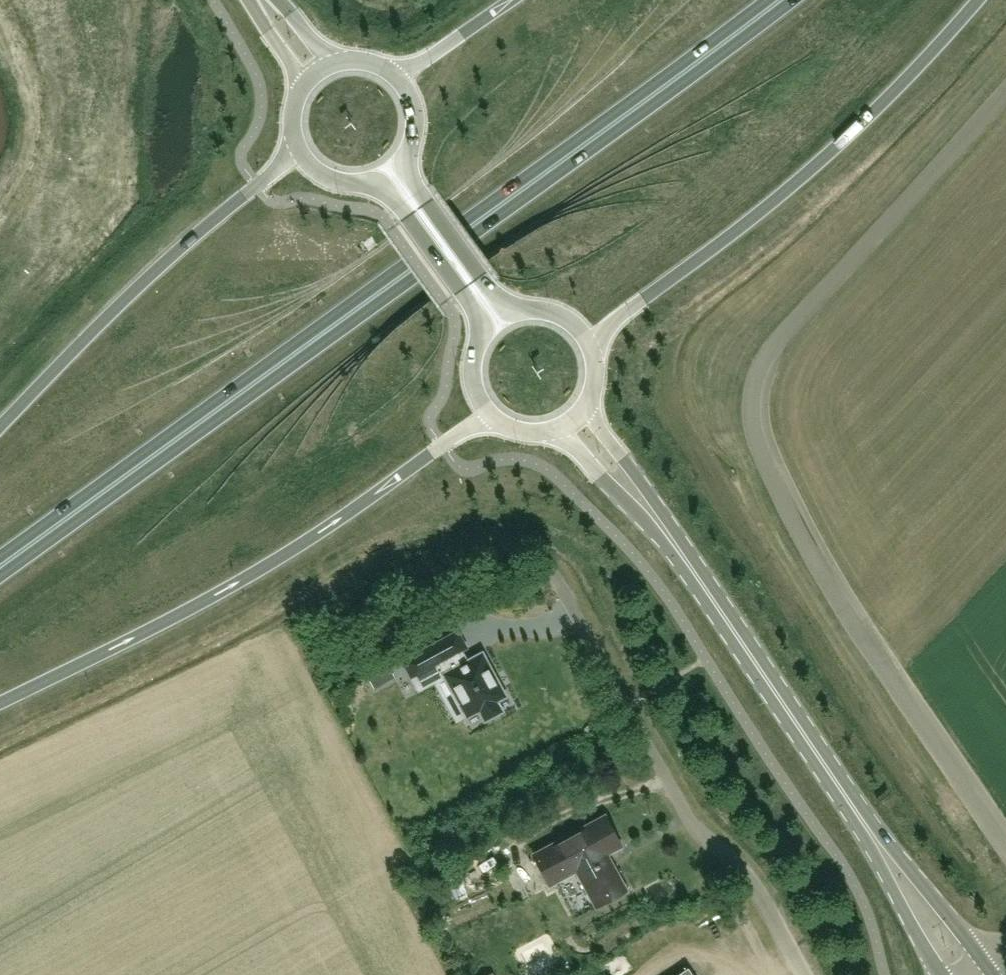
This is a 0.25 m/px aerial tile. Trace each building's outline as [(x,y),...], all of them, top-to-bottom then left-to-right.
[(447,672),(444,674),(468,717),(480,710),(486,721),(503,711),(497,701),(506,696),(482,653),(464,663),(457,651),(467,646),(458,631),(403,661),(412,677),(441,661),(447,672)] [(398,678),(387,658),(368,668),(378,688),(398,678)] [(596,907),(627,890),(608,854),(622,847),(605,815),(535,853),(551,884),(576,870),(596,907)]
